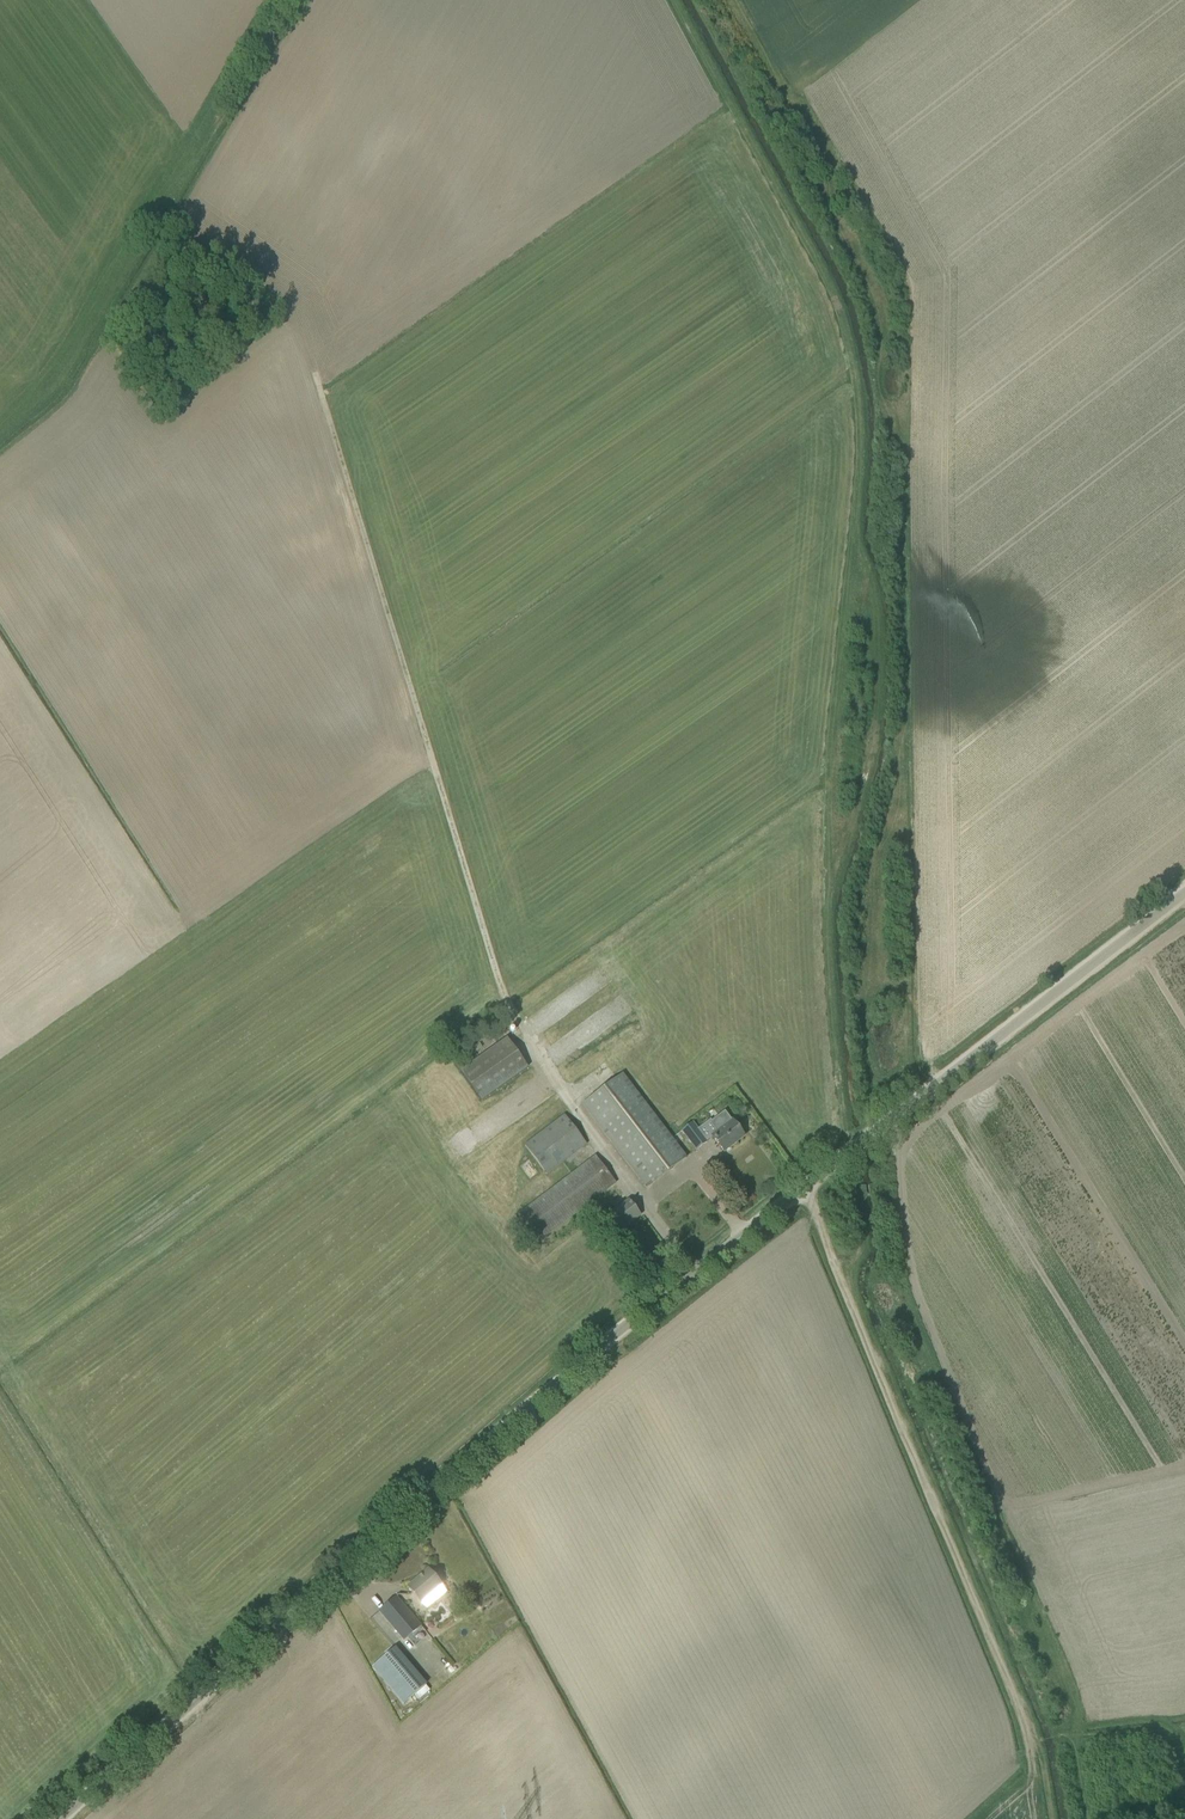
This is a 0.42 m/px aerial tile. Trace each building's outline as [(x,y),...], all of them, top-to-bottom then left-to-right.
[(459,1071),(481,1101),(528,1068),(506,1038),(459,1071)] [(582,1104),(638,1178),(646,1188),(686,1157),(622,1073),(582,1104)] [(524,1144),(546,1175),(586,1145),(564,1115),(524,1144)] [(711,1135),(717,1142),(724,1151),(744,1136),(731,1120),(711,1135)] [(680,1132),(688,1141),(696,1150),(708,1139),(693,1121),(680,1132)] [(519,1213),(540,1241),(616,1184),(594,1156),(519,1213)] [(608,1213),(609,1214),(621,1230),(640,1215),(627,1199),(608,1213)] [(414,1596),(420,1603),(442,1585),(428,1568),(406,1587),(414,1596)] [(378,1610),(386,1619),(403,1640),(420,1625),(395,1596),(378,1610)] [(450,1604),(450,1608),(452,1611),(456,1611),(459,1609),(459,1605),(456,1602),(453,1602),(450,1604)] [(426,1684),(395,1647),(372,1667),(403,1704),(426,1684)]
